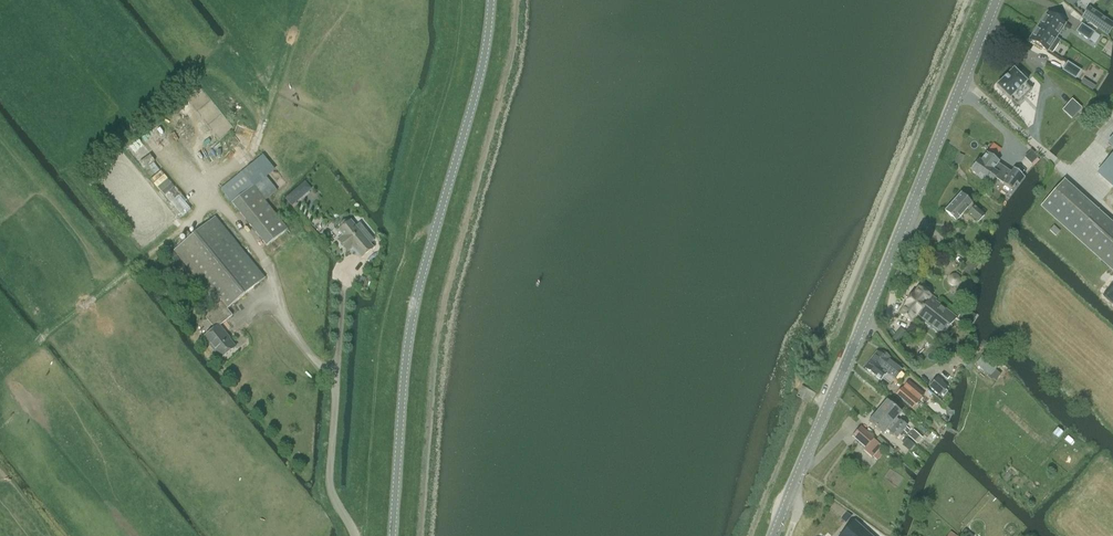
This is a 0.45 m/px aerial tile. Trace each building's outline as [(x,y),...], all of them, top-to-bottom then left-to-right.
[(1082,17),(1082,18),(1088,22),(1102,32),(1110,21),(1089,7),(1082,17)] [(1047,13),(1038,26),(1056,38),(1065,24),(1047,13)] [(1081,24),(1076,32),(1089,41),(1094,33),(1081,24)] [(1060,41),(1056,38),(1038,26),(1030,40),(1047,51),(1047,50),(1052,54),(1060,41)] [(1080,71),(1067,62),(1062,70),(1075,78),(1080,71)] [(1013,69),(996,86),(1009,100),(1010,98),(1016,105),(1032,89),(1026,83),(1027,83),(1013,69)] [(1083,79),(1081,83),(1093,91),(1095,87),(1083,79)] [(1072,99),(1062,110),(1072,119),(1081,108),(1072,99)] [(1003,184),(1011,190),(1016,182),(1020,185),(1025,177),(1021,175),(1022,174),(1014,169),(1011,172),(998,163),(986,154),(981,162),(979,161),(976,166),(974,166),(972,168),(972,171),(971,172),(990,185),(996,177),(997,178),(997,179),(1000,181),(1002,178),(1006,180),(1003,184)] [(1099,172),(1112,185),(1112,156),(1099,172)] [(1112,269),(1112,224),(1064,181),(1042,206),(1112,269)] [(286,198),(293,206),(306,194),(300,186),(286,198)] [(232,203),(267,246),(288,230),(253,187),(232,203)] [(945,210),(950,215),(956,221),(966,210),(978,222),(984,216),(961,193),(945,210)] [(220,301),(227,309),(265,278),(215,217),(174,250),(217,303),(220,301)] [(370,244),(375,240),(360,223),(355,227),(351,222),(349,223),(347,221),(344,221),(342,222),(340,224),(340,227),(341,230),(340,231),(344,236),(339,240),(348,251),(353,247),(361,257),(372,248),(370,244)] [(948,279),(948,280),(948,281),(948,282),(949,283),(949,284),(950,285),(951,285),(952,286),(953,286),(954,286),(955,286),(956,286),(957,285),(958,285),(959,284),(960,283),(960,282),(961,281),(961,280),(961,279),(960,278),(960,277),(959,276),(958,275),(957,274),(956,274),(955,274),(954,273),(953,274),(952,274),(951,274),(950,275),(949,276),(949,277),(948,278),(948,279)] [(917,316),(927,302),(934,307),(937,303),(930,298),(931,297),(918,288),(899,314),(911,323),(917,316)] [(227,309),(220,301),(217,303),(203,315),(215,329),(204,338),(221,359),(235,348),(225,334),(219,326),(232,316),(227,309)] [(956,318),(937,303),(934,307),(927,302),(917,316),(942,336),(956,318)] [(988,350),(977,363),(990,376),(998,367),(1002,363),(988,350)] [(877,352),(871,360),(894,379),(895,380),(902,371),(901,370),(901,367),(896,364),(895,365),(888,359),(889,358),(883,353),(881,356),(877,352)] [(865,368),(871,373),(881,381),(883,379),(890,385),(894,379),(871,360),(865,368)] [(942,380),(938,376),(929,386),(940,397),(949,388),(942,381),(942,380)] [(909,381),(903,387),(915,398),(920,391),(909,381)] [(913,408),(918,402),(902,388),(896,394),(913,408)] [(877,412),(903,434),(904,431),(903,430),(906,426),(899,421),(896,418),(900,413),(886,402),(884,404),(883,402),(880,406),(882,407),(877,412)] [(870,421),(868,423),(882,434),(886,429),(890,432),(889,432),(896,438),(898,439),(901,436),(903,434),(877,412),(873,417),(872,416),(869,420),(870,421)] [(852,436),(865,448),(871,453),(879,444),(873,439),(860,427),(852,436)] [(913,429),(908,436),(917,444),(923,438),(913,429)] [(841,535),(870,535),(854,522),(841,535)]
